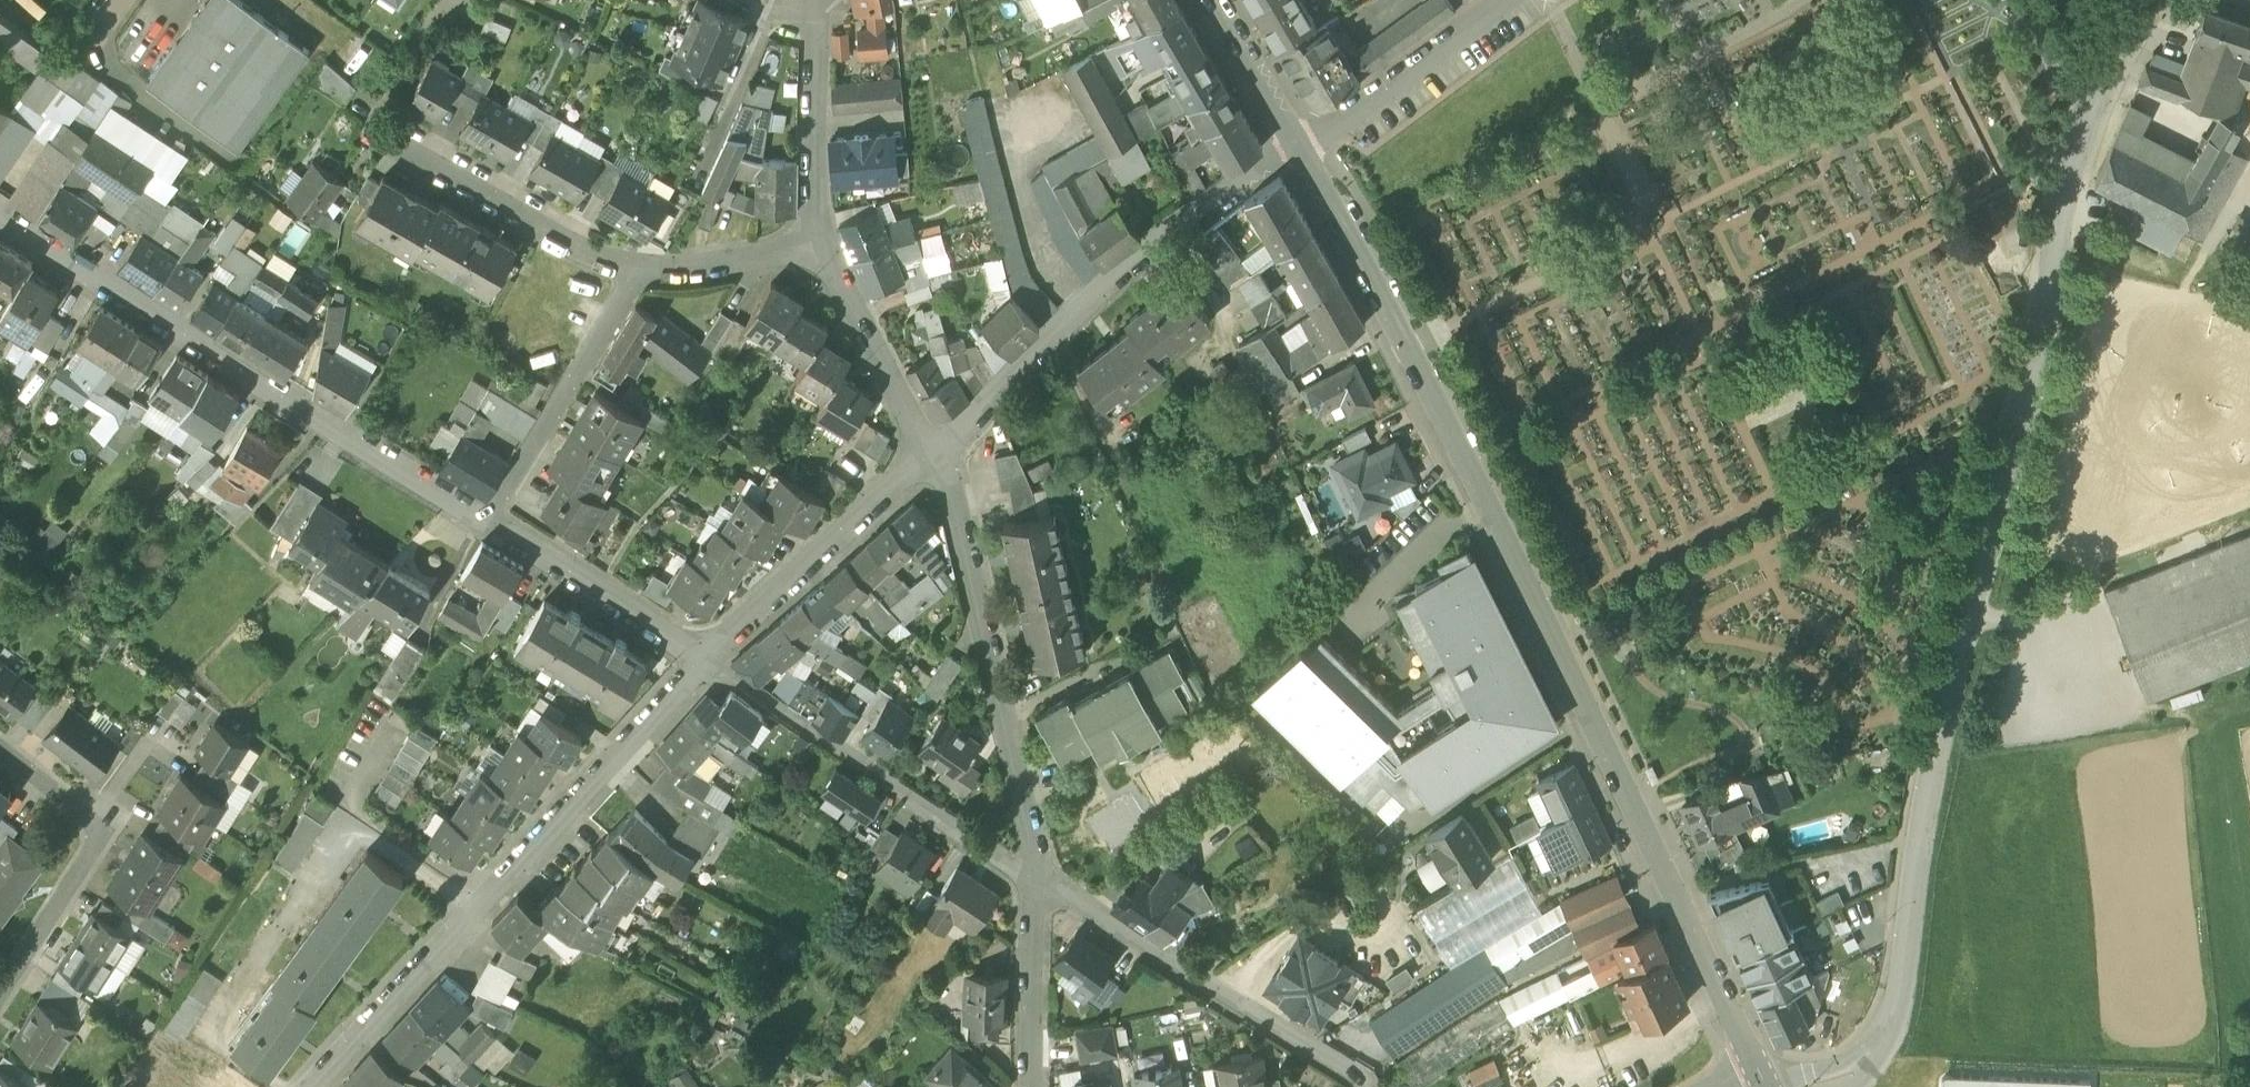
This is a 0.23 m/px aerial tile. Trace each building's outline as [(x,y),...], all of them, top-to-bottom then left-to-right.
[(310,51),(239,0),(208,0),(148,83),(238,149),(310,51)] [(722,81),(748,20),(730,12),(706,2),(702,0),(700,0),(674,59),(673,60),(698,71),(722,81)] [(730,12),(735,0),(706,0),(706,2),(730,12)] [(870,30),(883,29),(881,8),(894,5),(893,0),(854,0),(857,12),(868,10),(870,30)] [(1065,16),(1057,0),(1048,0),(1058,19),(1063,16),(1065,16)] [(1065,16),(1080,8),(1085,5),(1082,0),(1057,0),(1065,16)] [(1085,5),(1080,8),(1087,22),(1119,5),(1118,4),(1125,1),(1124,0),(1095,0),(1085,5)] [(1127,18),(1140,11),(1134,0),(1124,0),(1125,1),(1118,4),(1119,5),(1127,18)] [(1140,11),(1148,26),(1181,10),(1176,0),(1134,0),(1140,11)] [(1294,0),(1249,0),(1262,21),(1295,2),(1294,0)] [(1302,0),(1294,0),(1295,2),(1312,32),(1318,28),(1302,0)] [(1361,80),(1456,11),(1447,0),(1428,0),(1357,51),(1356,50),(1346,57),(1361,80)] [(1262,21),(1278,50),(1312,32),(1295,2),(1262,21)] [(2205,7),(2196,34),(2242,52),(2249,54),(2249,23),(2205,7)] [(1063,16),(1070,30),(1087,22),(1080,8),(1065,16),(1063,16)] [(1162,59),(1162,60),(1198,38),(1181,10),(1148,26),(1134,33),(1109,46),(1122,71),(1126,72),(1148,59),(1152,65),(1162,59)] [(1134,33),(1148,26),(1140,11),(1127,18),(1134,33)] [(50,51),(0,15),(0,44),(36,70),(50,51)] [(487,18),(481,32),(506,43),(512,28),(487,18)] [(1318,28),(1312,32),(1278,50),(1310,103),(1321,106),(1323,104),(1361,80),(1346,57),(1327,24),(1318,28)] [(883,29),(870,30),(860,31),(862,57),(885,54),(883,29)] [(832,34),(834,59),(850,57),(848,32),(832,34)] [(2209,110),(2220,114),(2228,118),(2231,109),(2238,91),(2241,84),(2249,87),(2249,66),(2239,62),(2242,52),(2196,34),(2185,65),(2180,78),(2148,67),(2146,66),(2139,83),(2209,110)] [(1162,60),(1170,74),(1206,52),(1198,38),(1162,60)] [(54,141),(77,157),(95,130),(112,104),(122,89),(59,44),(39,72),(12,111),(34,126),(54,141)] [(1177,85),(1181,91),(1190,107),(1226,86),(1206,52),(1170,74),(1177,85)] [(2242,52),(2239,62),(2249,66),(2249,54),(2242,52)] [(2148,67),(2180,78),(2185,65),(2153,54),(2148,67)] [(660,70),(692,86),(698,71),(673,60),(674,59),(666,55),(660,70)] [(1063,69),(1090,117),(1116,103),(1105,83),(1090,56),(1063,69)] [(419,109),(438,120),(453,95),(463,78),(461,77),(450,70),(448,65),(437,58),(432,60),(416,87),(428,93),(419,109)] [(312,83),(345,105),(357,88),(327,61),(312,83)] [(453,95),(464,102),(482,71),(469,64),(461,77),(463,78),(453,95)] [(494,79),(482,71),(464,102),(476,109),(484,95),(485,95),(494,79)] [(1003,77),(1008,95),(1015,93),(1010,75),(1003,77)] [(894,106),(893,100),(892,81),(832,87),(834,111),(894,106)] [(901,81),(892,81),(893,100),(903,99),(901,81)] [(1198,120),(1205,133),(1241,110),(1226,86),(1190,107),(1198,120)] [(1164,123),(1190,107),(1181,91),(1150,109),(1149,110),(1157,126),(1164,123)] [(462,133),(485,146),(507,108),(485,95),(484,95),(476,109),(462,133)] [(12,111),(0,103),(0,127),(12,111)] [(1013,296),(1040,326),(1058,305),(1034,276),(986,103),(963,109),(970,139),(980,179),(1002,257),(1010,286),(1013,296)] [(1097,129),(1122,115),(1116,103),(1090,117),(1097,129)] [(1123,116),(1136,139),(1157,126),(1149,110),(1150,109),(1146,103),(1123,116)] [(95,130),(105,136),(112,130),(122,115),(124,113),(112,104),(95,130)] [(756,213),(796,214),(797,161),(763,160),(767,128),(771,129),(774,114),(742,104),(702,194),(756,213)] [(521,137),(533,143),(550,113),(539,106),(530,121),(521,137)] [(2129,106),(2113,144),(2184,178),(2196,159),(2143,133),(2152,116),(2129,106)] [(530,121),(507,108),(485,146),(508,160),(521,137),(530,121)] [(943,114),(951,144),(970,139),(963,109),(943,114)] [(1262,147),(1241,110),(1205,133),(1214,148),(1228,169),(1262,147)] [(2218,119),(2220,114),(2209,110),(2207,115),(2218,119)] [(12,111),(0,127),(0,175),(34,126),(12,111)] [(562,119),(550,113),(533,143),(544,150),(553,135),(562,119)] [(2227,121),(2228,118),(2220,114),(2218,119),(2209,135),(2231,146),(2241,127),(2227,121)] [(154,169),(173,181),(187,157),(122,115),(112,130),(105,136),(154,169)] [(1110,154),(1107,156),(1114,169),(1123,185),(1152,168),(1136,139),(1123,116),(1122,115),(1097,129),(1100,135),(1110,154)] [(1193,140),(1205,133),(1198,120),(1185,128),(1193,140)] [(110,187),(131,201),(143,185),(154,169),(105,136),(95,130),(77,157),(73,163),(110,187)] [(1193,140),(1183,146),(1189,157),(1192,162),(1214,148),(1205,133),(1193,140)] [(531,173),(553,186),(576,148),(553,135),(544,150),(531,173)] [(831,142),(835,185),(853,183),(853,179),(878,177),(878,181),(897,179),(896,176),(894,154),(893,137),(877,138),(877,135),(847,137),(847,141),(831,142)] [(1044,168),(1045,170),(1054,185),(1078,172),(1107,156),(1110,154),(1100,135),(1068,152),(1069,154),(1044,168)] [(2184,178),(2207,189),(2228,151),(2231,146),(2209,135),(2196,159),(2184,178)] [(14,202),(37,217),(61,181),(73,163),(77,157),(54,141),(14,202)] [(2095,185),(2120,198),(2183,230),(2207,189),(2184,178),(2113,144),(2095,185)] [(1187,159),(1189,157),(1183,146),(1171,153),(1177,165),(1187,159)] [(598,160),(576,148),(553,186),(577,200),(585,186),(599,161),(598,160)] [(2228,151),(2207,189),(2183,230),(2202,240),(2246,162),(2228,151)] [(894,154),(896,176),(910,175),(908,152),(894,154)] [(585,186),(597,193),(614,162),(601,154),(598,160),(599,161),(585,186)] [(1107,156),(1078,172),(1086,184),(1102,175),(1114,169),(1107,156)] [(1199,180),(1187,159),(1177,165),(1195,198),(1215,184),(1209,174),(1199,180)] [(627,169),(614,162),(597,193),(608,199),(623,174),(624,174),(627,169)] [(98,206),(110,187),(73,163),(61,181),(98,205),(98,206)] [(288,200),(317,221),(324,211),(344,184),(316,163),(288,200)] [(173,181),(154,169),(143,185),(149,189),(157,178),(175,189),(178,185),(173,181)] [(1059,194),(1054,185),(1045,170),(1031,180),(1040,206),(1059,194)] [(1103,216),(1086,184),(1078,172),(1054,185),(1059,194),(1080,233),(1103,216)] [(601,212),(624,225),(646,187),(624,174),(623,174),(608,199),(601,212)] [(653,175),(646,187),(668,200),(675,188),(653,175)] [(1118,205),(1102,175),(1086,184),(1103,216),(1118,205)] [(415,252),(489,295),(517,247),(442,204),(440,208),(384,176),(380,184),(367,206),(357,224),(413,256),(415,252)] [(355,199),(367,206),(380,184),(368,177),(355,199)] [(1277,256),(1280,254),(1311,231),(1280,177),(1245,201),(1272,247),(1277,256)] [(157,178),(149,189),(167,201),(175,189),(157,178)] [(37,217),(74,241),(96,209),(98,206),(98,205),(61,181),(37,217)] [(151,240),(163,223),(162,222),(173,205),(167,201),(149,189),(143,185),(131,201),(119,217),(142,232),(142,234),(151,240)] [(131,201),(110,187),(98,206),(96,209),(116,222),(119,217),(131,201)] [(668,200),(646,187),(624,225),(647,239),(669,201),(668,200)] [(1080,233),(1059,194),(1040,206),(1056,245),(1083,281),(1103,265),(1080,233)] [(2170,254),(2183,230),(2120,198),(2108,222),(2170,254)] [(699,226),(711,230),(720,205),(708,201),(699,226)] [(200,223),(173,205),(162,222),(163,223),(191,242),(203,225),(200,223)] [(1080,233),(1103,265),(1141,236),(1118,205),(1103,216),(1080,233)] [(853,261),(891,245),(885,228),(878,210),(839,226),(853,261)] [(341,223),(324,211),(317,221),(339,237),(341,223)] [(235,220),(229,229),(239,236),(245,227),(235,220)] [(911,221),(885,228),(891,245),(915,239),(911,221)] [(179,258),(192,267),(216,234),(203,225),(191,242),(179,258)] [(1194,242),(1231,289),(1251,274),(1243,263),(1214,226),(1194,242)] [(235,243),(239,236),(229,229),(227,228),(214,245),(227,254),(235,243)] [(1291,273),(1293,276),(1309,265),(1307,262),(1323,251),(1311,231),(1280,254),(1291,273)] [(942,232),(918,238),(924,258),(946,250),(942,232)] [(118,269),(155,294),(179,258),(151,240),(142,234),(118,269)] [(899,265),(924,258),(918,238),(915,239),(891,245),(899,265)] [(14,294),(26,273),(33,263),(0,242),(0,285),(14,294)] [(250,253),(235,243),(227,254),(221,262),(236,273),(250,253)] [(905,279),(899,265),(891,245),(853,261),(866,295),(900,282),(902,281),(905,279)] [(1251,274),(1258,270),(1267,263),(1277,256),(1272,247),(1243,263),(1251,274)] [(1339,279),(1323,251),(1307,262),(1309,265),(1293,276),(1294,277),(1307,300),(1339,279)] [(236,273),(225,288),(238,296),(240,297),(253,280),(263,265),(264,264),(250,253),(236,273)] [(987,261),(994,290),(1010,286),(1002,257),(987,261)] [(155,294),(179,309),(203,274),(192,267),(179,258),(155,294)] [(902,281),(908,291),(931,285),(924,258),(899,265),(905,279),(902,281)] [(225,288),(236,273),(221,262),(214,272),(215,282),(225,288)] [(1279,284),(1267,263),(1258,270),(1270,290),(1279,284)] [(253,280),(279,296),(288,281),(263,265),(253,280)] [(1238,285),(1251,307),(1272,294),(1259,272),(1238,285)] [(1,315),(34,335),(47,313),(59,293),(26,273),(14,294),(1,315)] [(1126,321),(1132,328),(1133,327),(1158,361),(1159,360),(1210,321),(1206,311),(1181,279),(1126,321)] [(1339,279),(1307,300),(1333,346),(1365,324),(1339,279)] [(240,297),(267,314),(279,296),(253,280),(240,297)] [(319,300),(288,281),(279,296),(309,315),(319,300)] [(193,318),(216,334),(238,296),(225,288),(215,282),(193,318)] [(752,330),(776,345),(797,311),(802,302),(770,283),(744,326),(752,330)] [(14,294),(0,285),(0,317),(1,315),(14,294)] [(902,293),(906,306),(935,298),(931,285),(908,291),(902,293)] [(1000,310),(1013,296),(1010,286),(994,290),(1000,310)] [(1285,316),(1272,294),(1251,307),(1263,328),(1285,316)] [(240,297),(238,296),(216,334),(244,351),(267,314),(240,297)] [(994,335),(1012,353),(1040,326),(1013,296),(1000,310),(984,325),(994,335)] [(1290,374),(1333,346),(1307,300),(1285,316),(1240,346),(1261,392),(1261,393),(1290,374)] [(593,374),(613,387),(627,365),(637,349),(640,345),(657,317),(636,304),(593,374)] [(328,306),(321,349),(333,355),(337,348),(343,308),(328,306)] [(87,350),(111,366),(135,329),(101,307),(78,345),(87,350)] [(776,345),(806,363),(819,341),(827,329),(797,311),(776,345)] [(701,344),(712,353),(733,319),(721,312),(701,344)] [(924,317),(930,337),(945,332),(939,312),(924,317)] [(30,341),(48,352),(53,344),(65,324),(47,313),(34,335),(30,341)] [(308,340),(267,314),(244,351),(285,377),(308,340)] [(640,345),(689,382),(711,353),(712,353),(701,344),(660,314),(657,317),(640,345)] [(0,317),(0,323),(30,341),(34,335),(1,315),(0,317)] [(744,326),(733,319),(712,353),(711,353),(729,367),(752,330),(744,326)] [(1165,367),(1159,360),(1158,361),(1133,327),(1132,328),(1079,370),(1110,410),(1165,367)] [(162,346),(135,329),(111,366),(138,383),(162,346)] [(922,395),(956,375),(950,352),(945,332),(930,337),(935,354),(907,371),(922,395)] [(984,356),(994,373),(1012,353),(994,335),(979,349),(984,356)] [(797,379),(827,397),(839,377),(850,360),(819,341),(806,363),(797,379)] [(966,348),(950,352),(956,375),(970,366),(966,348)] [(368,375),(333,355),(321,349),(314,394),(346,413),(368,375)] [(627,365),(637,371),(647,355),(637,349),(627,365)] [(87,350),(73,372),(95,386),(95,387),(111,366),(87,350)] [(182,417),(209,376),(177,355),(174,360),(150,397),(182,417)] [(981,371),(988,378),(994,373),(984,356),(975,361),(981,371)] [(1213,366),(1221,382),(1231,376),(1223,361),(1213,366)] [(1339,393),(1350,415),(1374,402),(1354,363),(1304,387),(1314,405),(1339,393)] [(53,382),(85,402),(95,386),(73,372),(63,366),(53,382)] [(1263,403),(1265,409),(1299,391),(1290,374),(1261,393),(1261,392),(1259,393),(1263,403)] [(970,398),(956,375),(922,395),(937,420),(970,398)] [(240,396),(209,376),(182,417),(195,425),(184,444),(194,451),(195,452),(201,442),(207,433),(213,437),(216,433),(240,396)] [(850,384),(839,377),(827,397),(817,413),(833,423),(834,421),(848,429),(857,415),(869,396),(850,384)] [(104,414),(105,415),(115,399),(95,387),(95,386),(85,402),(104,414)] [(493,421),(523,439),(537,415),(489,387),(475,410),(493,421)] [(595,392),(572,429),(619,457),(641,420),(618,406),(595,392)] [(618,406),(641,420),(649,408),(625,394),(618,406)] [(129,408),(115,399),(105,415),(119,424),(129,408)] [(118,426),(129,435),(150,408),(135,399),(129,408),(119,424),(118,426)] [(475,410),(461,433),(479,444),(493,421),(475,410)] [(118,426),(119,424),(105,415),(104,414),(92,430),(106,441),(118,426)] [(844,438),(855,445),(869,422),(857,415),(848,429),(844,438)] [(880,429),(869,422),(855,445),(866,452),(880,429)] [(1366,427),(1342,440),(1348,451),(1372,439),(1366,427)] [(227,468),(242,477),(265,438),(248,428),(225,467),(227,468)] [(603,484),(619,457),(572,429),(556,456),(564,461),(602,484),(603,484)] [(890,435),(880,429),(866,452),(878,458),(890,435)] [(509,462),(479,444),(461,433),(440,469),(488,498),(509,462)] [(265,438),(242,477),(258,486),(259,487),(282,448),(272,442),(265,438)] [(194,451),(188,460),(177,476),(182,481),(183,482),(186,479),(199,467),(208,458),(216,451),(213,449),(201,442),(195,452),(194,451)] [(1349,493),(1359,513),(1388,499),(1384,492),(1408,480),(1412,478),(1395,443),(1367,457),(1363,450),(1336,463),(1350,493),(1349,493)] [(1010,490),(1017,522),(1038,518),(1033,491),(1033,490),(1030,484),(1024,471),(1017,453),(995,457),(1002,491),(1010,490)] [(564,461),(556,456),(549,467),(558,472),(564,461)] [(186,479),(197,489),(203,482),(218,468),(208,458),(199,467),(186,479)] [(1050,460),(1024,471),(1030,484),(1055,473),(1050,460)] [(564,476),(596,495),(603,484),(602,484),(564,461),(558,472),(564,476)] [(762,484),(772,490),(773,488),(775,489),(783,477),(784,477),(785,475),(772,467),(762,484)] [(203,482),(209,487),(210,486),(222,472),(218,468),(203,482)] [(237,482),(238,482),(242,477),(227,468),(223,472),(223,473),(237,482)] [(811,491),(823,498),(837,475),(825,468),(811,491)] [(221,492),(225,495),(237,482),(223,473),(223,472),(222,472),(210,486),(221,492)] [(811,491),(785,475),(784,477),(783,477),(775,489),(773,488),(772,490),(763,504),(784,517),(805,530),(824,499),(823,498),(811,491)] [(848,482),(837,475),(823,498),(824,499),(834,505),(848,482)] [(571,528),(584,536),(585,534),(605,501),(596,495),(564,476),(542,511),(571,528)] [(258,486),(242,477),(238,482),(253,492),(258,486)] [(1384,492),(1388,499),(1394,508),(1413,490),(1408,480),(1384,492)] [(283,534),(293,541),(294,539),(318,502),(319,503),(323,496),(300,481),(271,527),(283,534)] [(238,482),(237,482),(225,495),(242,504),(246,500),(253,492),(238,482)] [(217,495),(218,495),(221,492),(210,486),(209,487),(205,491),(215,497),(217,495)] [(1046,489),(1033,491),(1038,518),(1052,515),(1046,489)] [(1394,508),(1403,518),(1422,500),(1413,490),(1394,508)] [(229,518),(237,524),(254,507),(246,500),(242,504),(225,495),(222,498),(214,506),(229,518)] [(767,546),(784,517),(763,504),(747,495),(724,529),(761,551),(763,553),(767,546)] [(334,593),(353,604),(390,565),(340,534),(348,521),(319,503),(318,502),(294,539),(293,541),(295,542),(296,541),(310,549),(306,555),(320,564),(311,578),(313,579),(317,573),(338,587),(334,593)] [(890,523),(912,548),(923,539),(935,528),(914,503),(890,523)] [(1021,596),(1037,663),(1086,652),(1086,651),(1087,651),(1083,632),(1081,632),(1074,601),(1075,601),(1068,568),(1066,569),(1058,534),(1060,534),(1055,515),(1054,515),(1054,514),(1052,515),(1038,518),(1017,522),(1002,525),(1003,528),(1005,527),(1021,593),(1018,593),(1019,596),(1021,596)] [(50,517),(37,543),(59,554),(72,528),(50,517)] [(890,567),(912,548),(890,523),(868,543),(890,567)] [(563,540),(588,554),(596,541),(585,534),(584,536),(571,528),(563,540)] [(752,566),(761,551),(724,529),(722,528),(710,547),(703,543),(693,559),(730,581),(733,583),(745,562),(752,566)] [(1338,533),(1323,541),(1334,563),(1366,549),(1358,533),(1342,541),(1338,533)] [(2142,704),(2249,663),(2249,538),(2102,594),(2101,594),(2142,704)] [(936,557),(923,539),(912,548),(924,566),(936,557)] [(290,545),(306,555),(310,549),(296,541),(295,542),(293,541),(290,545)] [(478,615),(490,622),(491,621),(507,594),(524,566),(483,542),(462,576),(491,593),(478,615)] [(869,586),(890,567),(868,543),(847,562),(869,586)] [(1427,712),(1393,734),(1426,795),(1430,802),(1554,723),(1466,547),(1438,561),(1443,571),(1415,585),(1419,592),(1464,689),(1446,700),(1459,720),(1440,732),(1427,712)] [(711,611),(730,581),(693,559),(688,555),(670,585),(669,586),(677,591),(711,611)] [(924,566),(930,574),(932,577),(943,568),(944,567),(936,557),(924,566)] [(870,588),(869,586),(847,562),(825,582),(848,606),(849,607),(870,588)] [(338,619),(351,627),(359,632),(367,618),(375,604),(409,624),(430,590),(390,565),(353,604),(338,619)] [(908,588),(890,567),(869,586),(870,588),(888,606),(897,598),(908,588)] [(954,582),(943,568),(932,577),(941,591),(954,582)] [(313,579),(334,593),(338,587),(317,573),(313,579)] [(941,591),(932,577),(930,574),(908,588),(897,598),(912,614),(941,591)] [(669,604),(677,591),(669,586),(670,585),(654,576),(646,590),(669,604)] [(803,601),(825,627),(848,606),(825,582),(803,601)] [(849,607),(857,616),(878,639),(888,630),(900,619),(888,606),(870,588),(849,607)] [(1321,636),(1304,654),(1393,734),(1427,712),(1446,700),(1464,689),(1419,592),(1397,602),(1439,685),(1438,686),(1399,711),(1398,712),(1321,636)] [(491,621),(506,630),(522,603),(507,594),(491,621)] [(438,615),(480,640),(490,622),(478,615),(449,598),(438,615)] [(903,621),(912,614),(897,598),(888,606),(900,619),(903,621)] [(604,693),(622,704),(647,663),(624,649),(628,644),(617,638),(614,642),(578,620),(582,615),(571,609),(568,613),(546,600),(520,641),(539,653),(538,654),(555,665),(552,669),(583,688),(586,683),(603,694),(604,693)] [(831,645),(837,634),(825,627),(803,601),(781,621),(806,647),(819,654),(823,656),(831,645)] [(849,607),(848,606),(825,627),(837,634),(857,616),(849,607)] [(373,621),(367,618),(359,632),(351,627),(345,636),(359,644),(373,621)] [(903,621),(900,619),(888,630),(891,634),(895,635),(901,636),(908,634),(912,631),(903,621)] [(782,667),(806,647),(781,621),(757,641),(781,665),(782,667)] [(375,689),(393,701),(427,651),(425,650),(408,639),(375,689)] [(759,684),(781,665),(757,641),(732,663),(759,684)] [(843,651),(831,645),(823,656),(857,676),(863,667),(842,653),(843,651)] [(804,680),(805,678),(819,654),(806,647),(782,667),(787,669),(804,680)] [(1256,694),(1344,779),(1393,734),(1304,654),(1299,649),(1256,694)] [(1099,757),(1117,748),(1159,724),(1188,708),(1187,707),(1174,683),(1185,677),(1170,650),(1157,657),(1074,703),(1072,700),(1070,701),(1068,697),(1036,716),(1042,727),(1045,725),(1060,757),(1090,741),(1099,757)] [(925,687),(938,700),(962,666),(947,655),(925,687)] [(14,715),(36,686),(4,663),(0,668),(0,706),(11,714),(12,713),(14,715)] [(772,691),(789,703),(804,680),(787,669),(772,691)] [(1174,683),(1187,707),(1198,700),(1185,677),(1174,683)] [(805,678),(804,680),(789,703),(806,714),(821,689),(805,678)] [(876,690),(857,678),(851,688),(869,700),(876,690)] [(14,715),(35,730),(55,701),(36,686),(14,715)] [(861,713),(872,721),(888,699),(889,700),(893,695),(880,686),(861,713)] [(161,709),(171,717),(187,695),(176,688),(161,709)] [(806,714),(843,738),(857,715),(858,715),(859,714),(829,694),(821,689),(806,714)] [(62,692),(55,701),(35,730),(46,738),(70,705),(72,706),(75,702),(62,692)] [(731,692),(722,705),(712,718),(742,741),(744,742),(764,716),(731,692)] [(734,751),(742,741),(712,718),(722,705),(709,695),(687,719),(707,733),(727,748),(728,747),(734,751)] [(870,741),(885,752),(911,715),(889,700),(888,699),(872,721),(862,736),(870,741)] [(543,713),(561,724),(568,714),(550,702),(543,713)] [(46,738),(96,774),(120,742),(121,741),(103,729),(100,732),(87,722),(89,719),(72,706),(70,705),(46,738)] [(543,713),(528,736),(527,736),(559,757),(558,758),(566,763),(582,738),(561,724),(543,713)] [(954,775),(955,775),(965,761),(978,743),(958,729),(942,717),(919,750),(944,767),(948,761),(959,769),(954,775)] [(103,729),(89,719),(87,722),(100,732),(103,729)] [(684,774),(690,769),(708,748),(712,744),(705,737),(686,720),(658,752),(669,761),(684,774)] [(120,742),(131,750),(147,728),(136,721),(121,741),(120,742)] [(230,774),(231,773),(249,745),(249,744),(215,722),(196,752),(206,759),(230,774)] [(1162,730),(1159,724),(1117,748),(1120,754),(1162,730)] [(416,725),(409,736),(431,750),(438,739),(416,725)] [(544,780),(558,758),(559,757),(527,736),(528,736),(520,731),(505,754),(544,780)] [(728,747),(727,748),(707,733),(705,737),(712,744),(708,748),(728,763),(736,753),(734,751),(728,747)] [(1344,779),(1363,798),(1383,777),(1395,789),(1407,801),(1411,804),(1426,795),(1393,734),(1344,779)] [(409,736),(402,747),(424,761),(431,750),(409,736)] [(260,752),(249,745),(231,773),(240,779),(241,780),(260,752)] [(476,767),(483,772),(490,777),(505,754),(491,745),(476,767)] [(402,747),(395,759),(417,773),(424,761),(402,747)] [(528,803),(544,780),(505,754),(490,777),(521,798),(528,803)] [(206,759),(199,770),(232,791),(240,779),(231,773),(230,774),(206,759)] [(395,759),(388,770),(410,784),(417,773),(395,759)] [(650,785),(668,796),(677,781),(678,782),(684,774),(669,761),(650,785)] [(939,774),(949,782),(954,775),(959,769),(948,761),(944,767),(939,774)] [(949,782),(965,792),(980,771),(965,761),(955,775),(954,775),(949,782)] [(1542,789),(1557,821),(1593,804),(1575,765),(1539,782),(1542,789)] [(822,790),(866,820),(881,798),(836,768),(822,790)] [(684,774),(678,782),(686,787),(710,802),(720,788),(690,769),(684,774)] [(225,803),(232,791),(199,770),(191,781),(225,803)] [(388,770),(381,781),(403,795),(410,784),(388,770)] [(506,821),(521,798),(490,777),(483,772),(468,795),(506,821)] [(182,775),(170,794),(215,822),(227,804),(225,803),(191,781),(182,775)] [(1748,794),(1749,796),(1767,788),(1766,786),(1761,775),(1742,779),(1748,794)] [(1376,808),(1395,789),(1383,777),(1363,798),(1375,809),(1376,808)] [(1784,778),(1766,786),(1767,788),(1777,811),(1795,803),(1784,778)] [(1719,783),(1728,804),(1745,796),(1738,779),(1719,783)] [(396,806),(403,795),(381,781),(374,793),(396,806)] [(668,796),(677,802),(686,787),(678,782),(677,781),(668,796)] [(7,799),(10,795),(0,787),(0,793),(7,799)] [(710,802),(686,787),(677,802),(686,808),(702,818),(703,817),(714,824),(723,809),(718,806),(710,802)] [(1728,804),(1724,805),(1717,791),(1682,807),(1700,845),(1705,843),(1733,830),(1735,829),(1777,811),(1767,788),(1749,796),(1748,794),(1746,794),(1747,795),(1745,796),(1728,804)] [(1388,821),(1407,801),(1395,789),(1376,808),(1388,821)] [(1557,821),(1542,789),(1527,796),(1542,828),(1557,821)] [(307,810),(325,822),(336,806),(315,792),(305,809),(306,811),(307,810)] [(203,841),(215,822),(170,794),(158,812),(164,816),(197,837),(203,841)] [(1130,794),(1097,816),(1112,838),(1145,816),(1130,794)] [(491,844),(506,821),(468,795),(453,817),(453,818),(486,840),(485,841),(491,844)] [(1245,817),(1235,802),(1222,811),(1231,826),(1245,817)] [(1610,842),(1593,804),(1557,821),(1573,857),(1574,859),(1610,842)] [(1472,806),(1462,813),(1467,820),(1477,814),(1472,806)] [(686,808),(668,842),(669,844),(693,857),(696,853),(684,846),(702,818),(686,808)] [(633,855),(650,868),(669,844),(668,842),(635,809),(611,834),(633,855)] [(275,859),(293,871),(325,822),(307,810),(306,811),(275,859)] [(1427,834),(1434,845),(1451,872),(1457,883),(1493,860),(1467,820),(1462,813),(1462,812),(1427,834)] [(470,864),(485,841),(486,840),(453,818),(453,817),(447,814),(431,838),(470,864)] [(1540,829),(1532,814),(1509,827),(1517,841),(1540,829)] [(11,838),(19,829),(0,815),(0,853),(11,838)] [(156,827),(190,849),(197,837),(164,816),(156,827)] [(719,827),(714,824),(703,817),(702,818),(684,846),(696,853),(701,856),(719,827)] [(1556,863),(1557,864),(1573,857),(1557,821),(1542,828),(1540,829),(1542,833),(1556,863)] [(871,846),(886,855),(899,835),(886,826),(871,846)] [(1705,843),(1716,867),(1745,854),(1733,830),(1705,843)] [(899,876),(913,885),(934,853),(902,831),(899,835),(886,855),(877,868),(895,881),(899,876)] [(642,889),(655,870),(650,868),(633,855),(611,834),(609,833),(593,852),(640,887),(642,889)] [(1556,863),(1542,833),(1527,840),(1541,870),(1556,863)] [(134,902),(148,911),(182,860),(144,835),(111,887),(134,902)] [(1251,835),(1234,845),(1243,859),(1259,849),(1251,835)] [(14,906),(18,897),(44,862),(11,838),(0,853),(0,924),(14,906)] [(693,857),(669,844),(650,868),(655,870),(669,877),(678,882),(693,857)] [(1432,883),(1451,872),(1434,845),(1416,856),(1432,883)] [(234,1043),(270,1069),(316,1006),(311,1002),(404,877),(368,850),(275,976),(280,980),(234,1043)] [(628,905),(640,887),(593,852),(591,850),(577,870),(625,902),(628,905)] [(1145,931),(1146,931),(1173,899),(1200,884),(1169,862),(1153,884),(1144,878),(1132,896),(1125,891),(1113,909),(1145,931)] [(614,920),(625,902),(577,870),(575,868),(560,888),(614,920)] [(939,895),(933,903),(954,917),(974,930),(998,895),(957,868),(939,895)] [(1617,876),(1606,882),(1630,935),(1641,929),(1617,876)] [(1707,893),(1736,956),(1793,930),(1774,891),(1767,894),(1761,881),(1707,893)] [(1200,884),(1173,899),(1193,913),(1214,904),(1203,884),(1204,883),(1203,882),(1200,884)] [(1572,897),(1596,951),(1614,943),(1613,942),(1630,935),(1606,882),(1572,897)] [(600,944),(614,920),(560,888),(558,886),(538,910),(551,919),(551,918),(600,944)] [(913,910),(924,918),(933,903),(939,895),(928,888),(913,910)] [(1838,891),(1817,902),(1822,913),(1844,903),(1838,891)] [(551,920),(551,919),(538,910),(519,896),(493,923),(512,941),(521,950),(522,951),(523,949),(551,920)] [(1561,902),(1581,946),(1586,957),(1591,955),(1597,952),(1596,951),(1572,897),(1561,902)] [(1164,944),(1193,913),(1173,899),(1146,931),(1164,944)] [(118,927),(125,916),(125,915),(104,902),(96,913),(118,927)] [(134,902),(125,915),(125,916),(165,942),(174,928),(148,911),(134,902)] [(1561,902),(1484,948),(1507,983),(1581,946),(1561,902)] [(945,932),(954,917),(933,903),(924,918),(945,932)] [(94,912),(77,938),(115,962),(125,947),(132,936),(118,927),(96,913),(94,912)] [(1613,942),(1614,943),(1628,972),(1665,956),(1668,955),(1654,923),(1641,929),(1630,935),(1613,942)] [(1756,1000),(1757,1002),(1791,987),(1805,981),(1814,977),(1813,975),(1812,976),(1803,955),(1804,955),(1803,953),(1802,953),(1793,933),(1794,933),(1793,930),(1736,956),(1737,958),(1738,958),(1757,1000),(1756,1000)] [(1076,932),(1072,938),(1077,941),(1081,936),(1076,932)] [(1081,981),(1092,989),(1104,972),(1113,959),(1081,936),(1077,941),(1072,938),(1054,962),(1081,981)] [(97,990),(115,962),(77,938),(59,966),(60,967),(87,984),(97,990)] [(1300,938),(1267,991),(1319,1024),(1337,996),(1350,1004),(1365,979),(1300,938)] [(505,950),(518,956),(521,950),(512,941),(509,944),(508,944),(505,950)] [(1618,976),(1628,972),(1614,943),(1596,951),(1597,952),(1591,955),(1605,982),(1618,976)] [(138,956),(125,947),(115,962),(129,971),(138,956)] [(1393,1057),(1507,983),(1484,948),(1370,1022),(1393,1057)] [(505,950),(497,964),(491,961),(474,992),(478,994),(498,1004),(516,973),(519,974),(526,960),(518,956),(505,950)] [(1563,985),(1569,998),(1605,982),(1591,955),(1586,957),(1593,971),(1563,985)] [(1683,996),(1665,956),(1628,972),(1618,976),(1633,1010),(1638,1008),(1645,1022),(1687,1003),(1683,996)] [(163,1026),(184,1039),(223,979),(202,966),(163,1026)] [(1406,966),(1385,979),(1393,991),(1414,978),(1406,966)] [(60,967),(53,978),(80,995),(87,984),(60,967)] [(1557,971),(1498,1001),(1514,1026),(1531,1018),(1570,999),(1569,998),(1563,985),(1557,971)] [(1089,993),(1103,1002),(1117,981),(1104,972),(1092,989),(1089,993)] [(997,1019),(1005,1020),(1006,977),(967,975),(965,1018),(969,1018),(997,1019)] [(1824,988),(1818,975),(1814,977),(1805,981),(1808,988),(1817,1009),(1824,988)] [(80,995),(53,978),(52,977),(38,999),(40,1000),(66,1017),(80,995)] [(1073,992),(1084,1000),(1089,993),(1092,989),(1081,981),(1073,992)] [(411,1010),(442,1039),(455,1025),(470,1009),(438,982),(411,1010)] [(1809,1025),(1791,987),(1757,1002),(1775,1041),(1809,1025)] [(469,1010),(505,1028),(513,1011),(498,1004),(478,994),(470,1009),(469,1010)] [(1514,1026),(1498,1001),(1497,999),(1397,1063),(1412,1086),(1420,1086),(1486,1044),(1514,1026)] [(13,1042),(50,1066),(77,1025),(66,1017),(40,1000),(13,1042)] [(1634,1026),(1645,1022),(1638,1008),(1633,1010),(1628,1012),(1634,1026)] [(418,1064),(442,1039),(411,1010),(385,1039),(418,1064)] [(968,1038),(996,1040),(997,1019),(969,1018),(968,1038)] [(1077,1031),(1083,1061),(1118,1054),(1112,1024),(1077,1031)] [(195,1046),(184,1039),(163,1026),(161,1025),(152,1038),(186,1060),(195,1046)] [(469,1038),(455,1025),(442,1039),(456,1051),(469,1038)] [(469,1038),(456,1051),(469,1064),(496,1037),(482,1025),(469,1038)] [(952,1048),(935,1066),(956,1085),(954,1086),(996,1086),(952,1048)] [(405,1080),(373,1051),(345,1082),(351,1086),(399,1086),(405,1080)] [(452,1081),(469,1064),(456,1051),(439,1069),(452,1081)] [(19,1080),(27,1069),(5,1054),(0,1061),(0,1067),(19,1080)] [(1265,1079),(1261,1055),(1219,1062),(1224,1086),(1266,1086),(1265,1079)] [(1468,1072),(1476,1086),(1492,1086),(1504,1081),(1494,1059),(1468,1072)] [(1219,1062),(1212,1063),(1213,1065),(1204,1066),(1208,1086),(1224,1086),(1219,1062)] [(167,1086),(220,1086),(181,1064),(167,1086)] [(941,1086),(954,1086),(956,1085),(935,1066),(932,1070),(932,1071),(928,1075),(941,1086)] [(19,1080),(0,1067),(0,1086),(30,1086),(19,1080)] [(689,1067),(673,1077),(680,1086),(703,1086),(689,1067)] [(1176,1067),(1135,1074),(1137,1086),(1180,1086),(1176,1067)] [(1941,1081),(1940,1086),(2090,1086),(2090,1080),(1946,1075),(1943,1077),(1941,1081)] [(1279,1077),(1265,1079),(1266,1086),(1281,1086),(1279,1077)]
